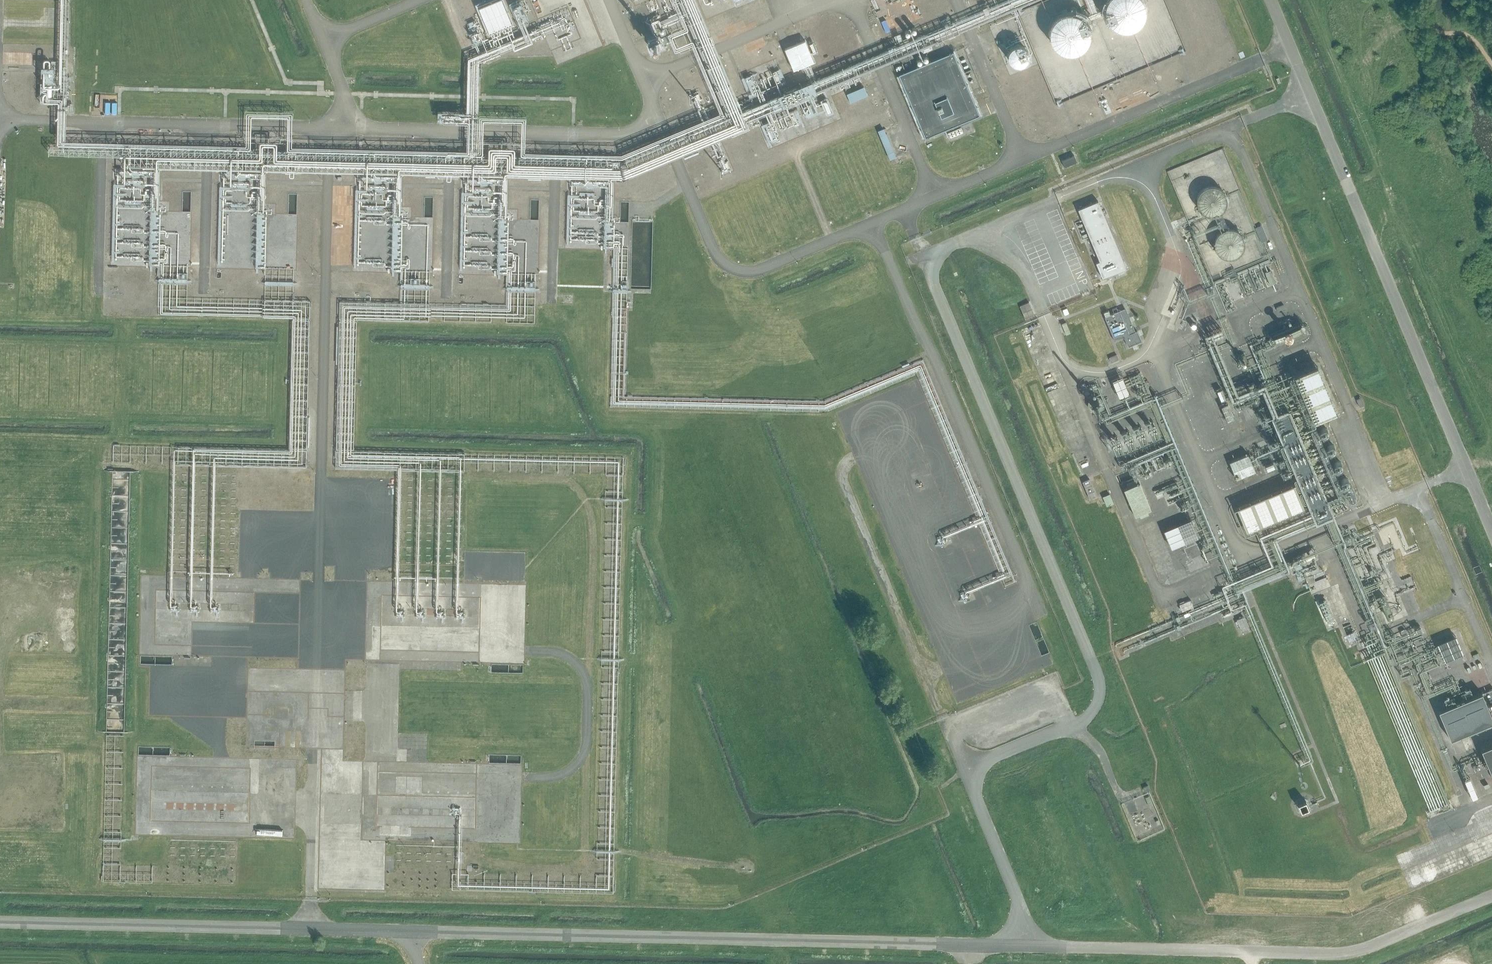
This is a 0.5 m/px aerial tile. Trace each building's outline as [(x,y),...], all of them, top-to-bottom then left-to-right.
[(511,23),(502,0),(497,0),(479,7),(489,32),(511,23)] [(1146,10),(1145,5),(1143,0),(1108,0),(1106,5),(1105,10),(1106,16),(1108,21),(1112,26),(1117,29),(1122,31),(1128,31),(1134,29),(1139,26),(1142,21),(1145,16),(1146,10)] [(1089,39),(1090,34),(1089,28),(1087,23),(1083,18),(1078,15),(1073,14),(1067,14),(1062,15),(1057,18),(1053,23),(1051,28),(1050,34),(1051,39),(1053,45),(1057,49),(1062,52),(1067,54),(1073,54),(1078,52),(1083,49),(1087,45),(1089,39)] [(672,46),(665,31),(653,37),(661,52),(672,46)] [(784,49),(793,70),(814,61),(805,40),(784,49)] [(1028,59),(1028,55),(1028,51),(1025,48),(1022,46),(1018,45),(1014,46),(1011,48),(1009,51),(1008,55),(1009,59),(1011,62),(1014,65),(1018,65),(1022,65),(1025,62),(1028,59)] [(899,75),(925,138),(979,116),(952,53),(899,75)] [(783,104),(776,109),(786,121),(791,120),(794,118),(796,120),(801,115),(805,120),(809,117),(809,122),(811,120),(812,130),(831,114),(832,121),(835,120),(835,118),(842,113),(829,96),(825,99),(822,96),(842,81),(846,86),(858,76),(854,71),(817,75),(816,76),(786,99),(786,103),(783,104)] [(863,86),(847,93),(851,103),(867,96),(863,86)] [(888,128),(881,130),(893,159),(899,157),(888,128)] [(1074,155),(1061,160),(1064,167),(1076,162),(1074,155)] [(1204,186),(1204,202),(1232,202),(1232,186),(1204,186)] [(1098,201),(1078,209),(1099,261),(1095,262),(1102,278),(1126,268),(1098,201)] [(1215,235),(1225,260),(1252,249),(1242,224),(1215,235)] [(1264,241),(1271,238),(1264,225),(1258,227),(1264,241)] [(1029,302),(1019,306),(1025,319),(1034,315),(1029,302)] [(1125,308),(1104,317),(1114,341),(1124,336),(1128,346),(1141,341),(1137,330),(1135,331),(1125,308)] [(1314,417),(1336,408),(1316,362),(1294,371),(1314,417)] [(1227,420),(1233,418),(1227,404),(1221,407),(1227,420)] [(1237,478),(1255,470),(1248,453),(1229,461),(1237,478)] [(1089,479),(1082,482),(1089,499),(1096,496),(1089,479)] [(1124,489),(1134,516),(1151,509),(1140,483),(1124,489)] [(1295,484),(1236,509),(1246,533),(1305,508),(1295,484)] [(1110,493),(1102,497),(1106,506),(1114,503),(1110,493)] [(1197,518),(1170,527),(1175,545),(1203,537),(1197,518)] [(1413,575),(1404,578),(1407,590),(1417,587),(1413,575)] [(1179,605),(1182,612),(1193,607),(1190,600),(1179,605)] [(1241,631),(1248,628),(1243,617),(1236,620),(1241,631)] [(1403,639),(1408,637),(1405,629),(1400,631),(1403,639)] [(1443,642),(1449,659),(1468,652),(1461,635),(1443,642)] [(1491,722),(1491,688),(1438,711),(1450,740),(1491,722)] [(1491,772),(1491,745),(1483,749),(1491,772)]
